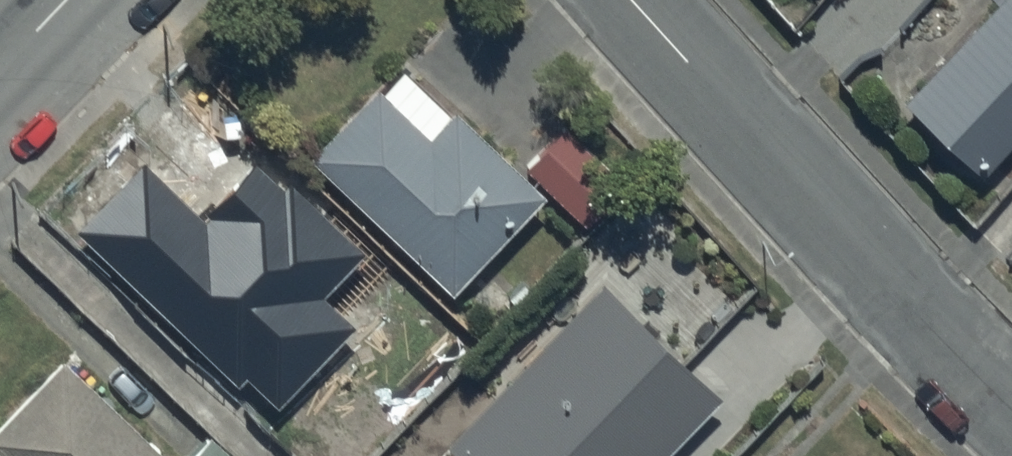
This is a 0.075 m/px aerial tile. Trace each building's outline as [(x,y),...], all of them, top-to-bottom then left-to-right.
[(900,108),(976,181),(1011,144),(1011,0),(1003,0),(900,108)] [(381,97),(375,91),(306,167),(452,300),(543,199),(454,118),(449,122),(400,77),(381,97)] [(615,182),(564,131),(525,169),(576,221),(615,182)] [(341,323),(232,216),(150,299),(259,407),(265,400),(285,420),(329,376),(309,356),(341,323)] [(600,290),(443,451),(449,455),(669,455),(719,405),(600,290)] [(61,365),(0,430),(0,455),(158,455),(61,365)] [(209,440),(194,455),(225,455),(209,440)]
